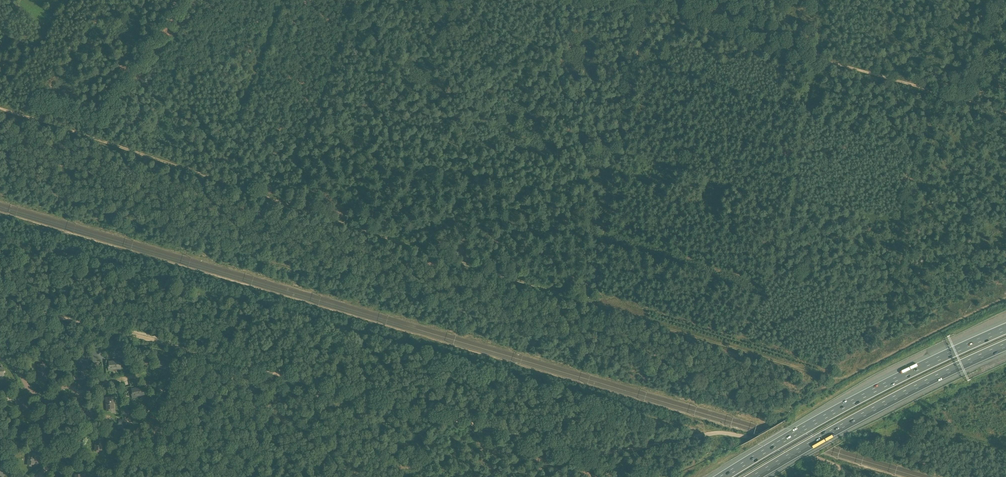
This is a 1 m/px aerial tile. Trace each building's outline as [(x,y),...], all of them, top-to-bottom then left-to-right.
[(110,365),(109,365),(109,370),(112,370),(112,369),(120,368),(120,361),(109,362),(110,365)] [(158,364),(157,369),(160,370),(160,369),(168,371),(170,364),(160,361),(159,364),(158,364)] [(133,392),(132,392),(133,397),(136,397),(136,396),(144,394),(142,387),(132,389),(133,392)]
